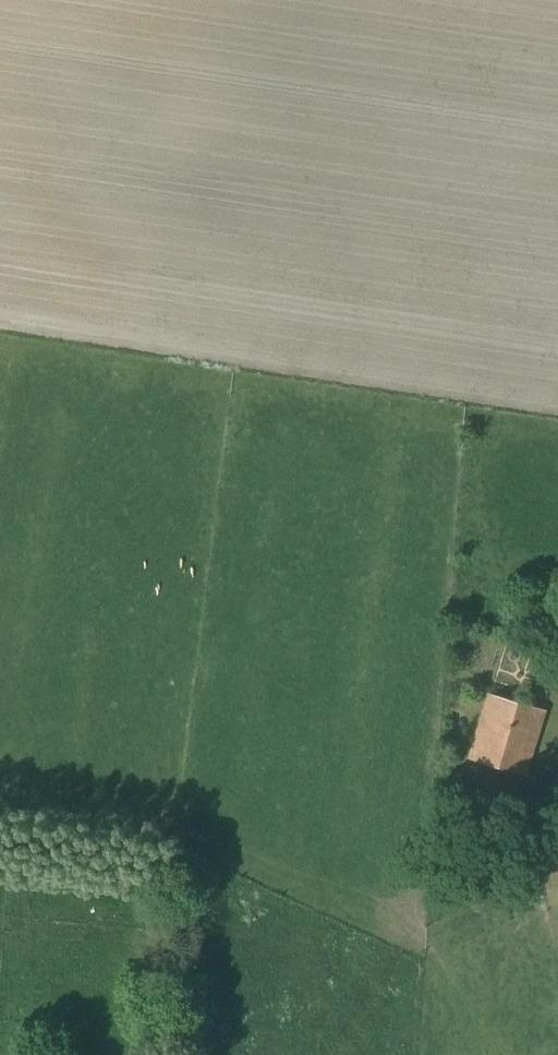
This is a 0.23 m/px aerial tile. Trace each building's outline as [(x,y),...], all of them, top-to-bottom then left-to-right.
[(496,691),(477,755),(523,769),(542,704),(496,691)]
